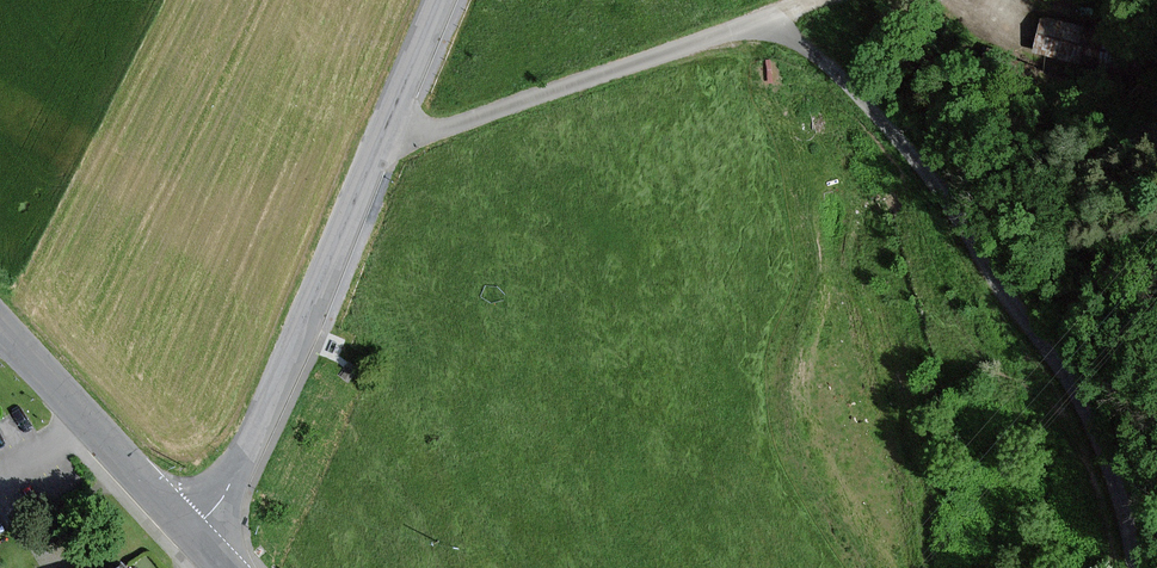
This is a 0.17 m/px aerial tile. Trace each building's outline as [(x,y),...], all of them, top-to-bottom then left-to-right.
[(1127,38),(1042,19),(1035,51),(1120,69),(1127,38)]
